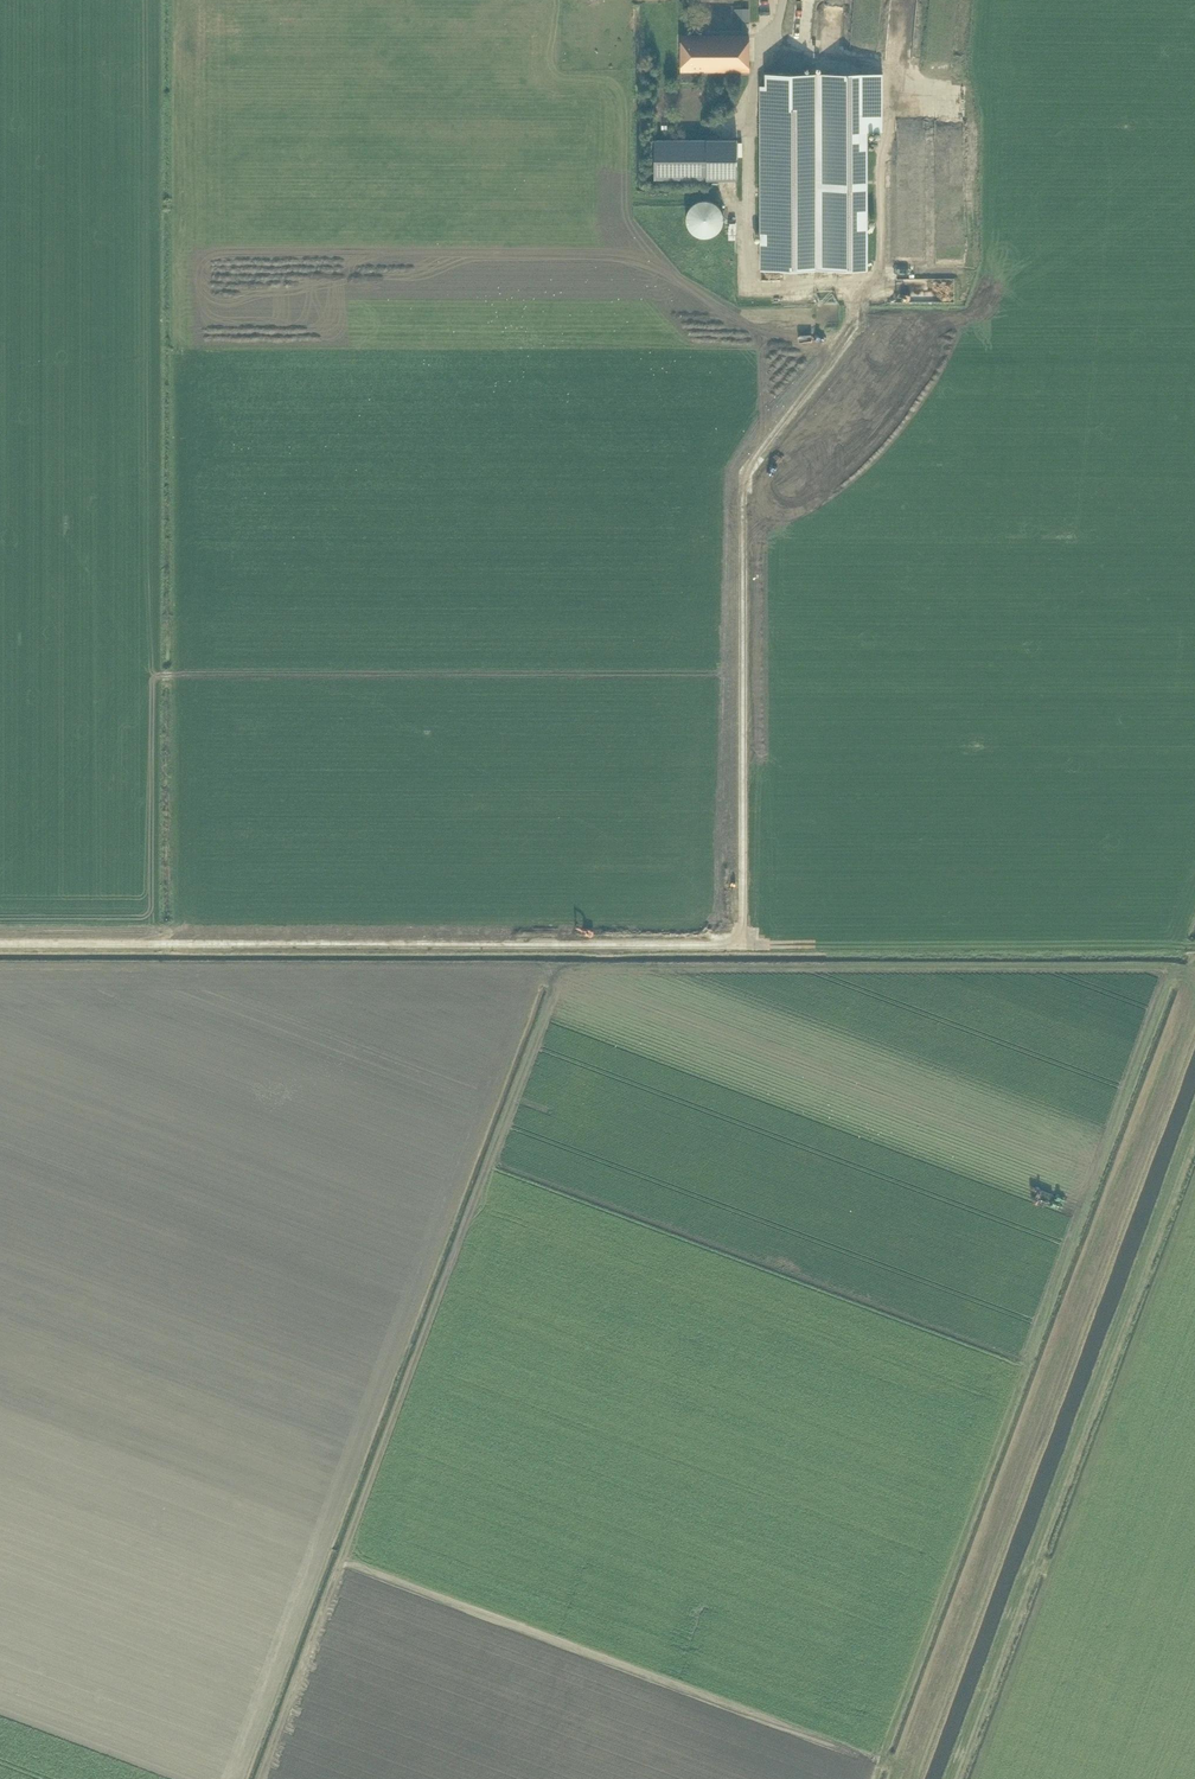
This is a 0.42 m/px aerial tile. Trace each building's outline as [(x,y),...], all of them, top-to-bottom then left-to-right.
[(816,0),(796,0),(792,35),(811,37),(816,0)] [(844,0),(824,0),(821,39),(840,41),(844,0)] [(876,53),(881,0),(854,0),(849,50),(876,53)] [(917,0),(890,0),(885,60),(911,63),(917,0)] [(682,72),(749,73),(749,34),(682,36),(682,72)] [(866,270),(865,74),(770,74),(771,271),(866,270)] [(923,262),(922,119),(897,119),(896,262),(923,262)] [(963,119),(934,120),(935,261),(964,261),(963,119)] [(702,124),(703,138),(717,138),(717,123),(702,124)] [(737,178),(737,138),(655,139),(655,178),(737,178)] [(714,202),(711,201),(708,200),(705,200),(702,200),(699,201),(696,202),(693,204),(691,206),(689,209),(688,212),(687,215),(687,218),(687,221),(688,224),(690,227),(692,230),(694,232),(697,234),(699,235),(702,236),(706,236),(709,236),(712,235),(715,233),(717,232),(720,229),(721,227),(723,224),(723,221),(724,217),(723,214),(722,211),(721,208),(719,206),(717,204),(714,202)]
